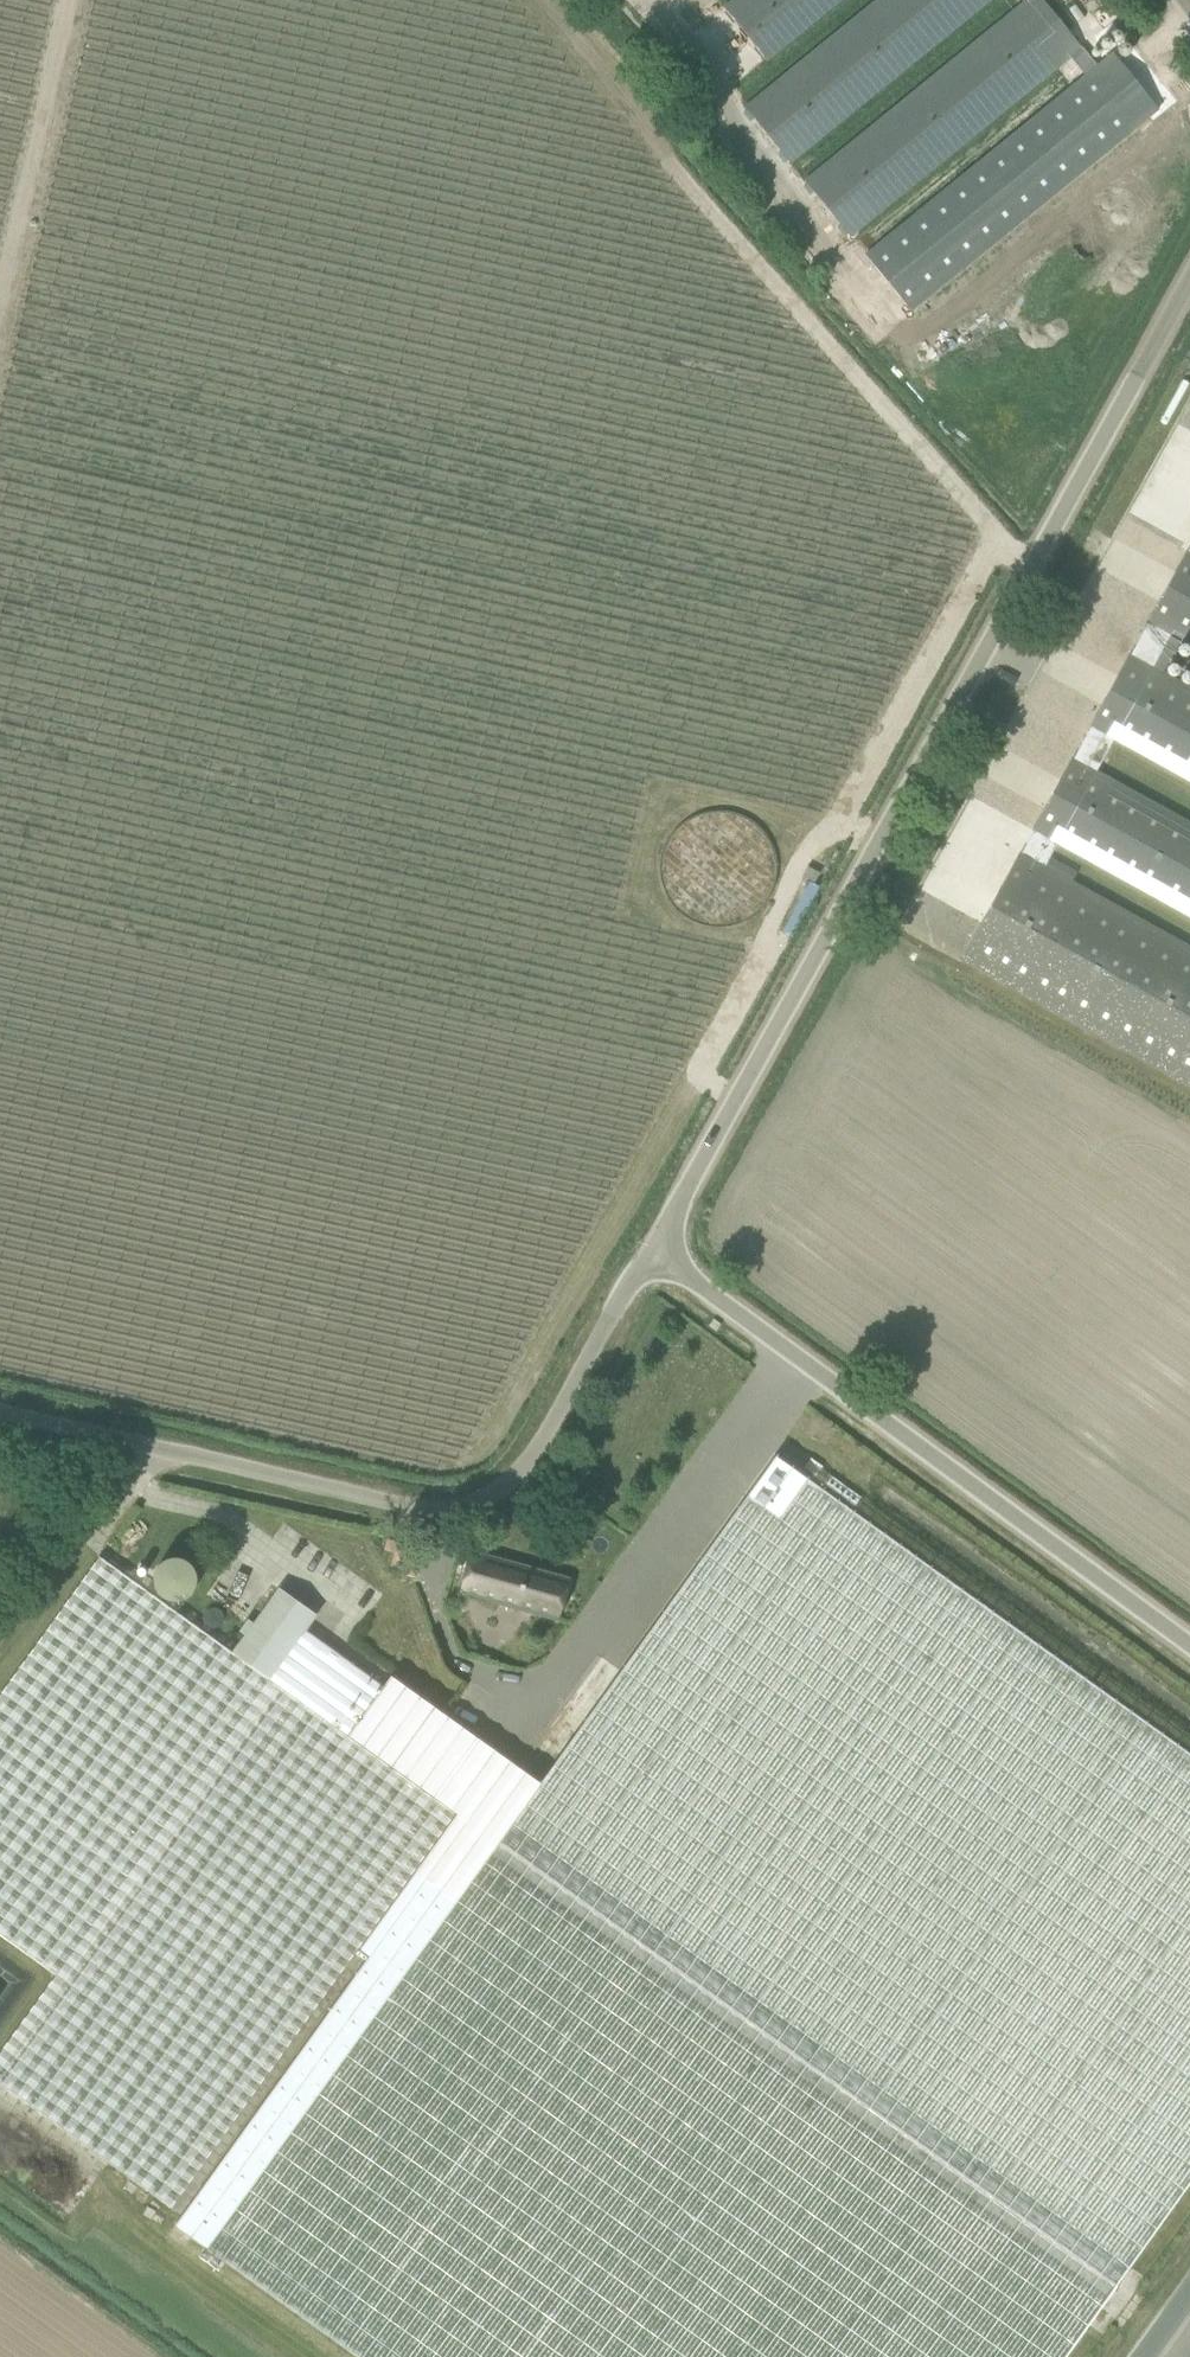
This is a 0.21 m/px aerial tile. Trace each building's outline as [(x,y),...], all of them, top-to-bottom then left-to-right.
[(723,4),(767,58),(839,0),(727,0),(723,4)] [(745,108),(790,163),(990,0),(877,0),(745,108)] [(1042,0),(1000,0),(1011,13),(805,181),(850,236),(1070,57),(1081,48),(1042,0)] [(1085,75),(865,255),(910,310),(1141,121),(1081,48),(1070,57),(1085,75)] [(1056,844),(1189,918),(1189,822),(1096,770),(1113,740),(1189,782),(1189,687),(1154,667),(1171,637),(1189,647),(1189,551),(1187,549),(1032,830),(1056,844)] [(1056,844),(1032,830),(960,960),(1137,1058),(1189,1088),(1189,946),(1044,865),(1056,844)] [(498,1840),(1116,2284),(1189,2182),(1189,1753),(775,1455),(540,1782),(498,1840)] [(460,1592),(558,1620),(570,1579),(471,1551),(460,1592)] [(305,1629),(315,1613),(280,1588),(233,1652),(100,1556),(0,1694),(0,1934),(56,1974),(0,2051),(0,2084),(171,2207),(455,1812),(435,1798),(348,1734),(384,1685),(305,1629)] [(384,1685),(348,1734),(435,1798),(478,1738),(391,1675),(384,1685)] [(456,1814),(360,1948),(369,1954),(176,2224),(360,2356),(1064,2356),(1116,2284),(498,1840),(540,1782),(478,1738),(435,1798),(455,1812),(456,1814)]
